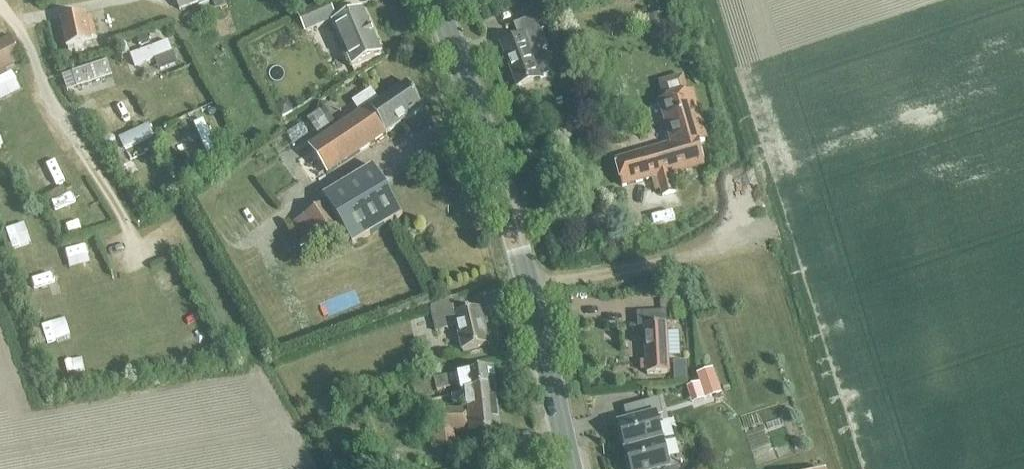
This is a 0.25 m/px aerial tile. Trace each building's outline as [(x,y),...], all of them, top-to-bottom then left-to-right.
[(179,10),(205,0),(176,0),(179,10)] [(299,15),(306,33),(336,20),(329,3),(299,15)] [(333,25),(351,68),(382,55),(364,12),(333,25)] [(92,16),(86,17),(86,15),(60,20),(66,48),(92,43),(91,38),(96,37),(92,16)] [(543,26),(549,24),(546,15),(540,17),(540,16),(515,26),(520,40),(502,46),(518,89),(539,81),(552,75),(543,52),(549,50),(543,33),(545,32),(543,26)] [(21,59),(10,36),(0,41),(0,69),(21,59)] [(107,61),(72,74),(77,89),(112,76),(107,61)] [(326,174),(424,110),(408,86),(381,104),(373,91),(358,101),(366,112),(310,149),(326,174)] [(665,194),(676,191),(672,174),(705,164),(699,143),(706,141),(693,94),(660,103),(672,144),(617,160),(625,187),(660,177),(665,194)] [(307,119),(318,134),(334,122),(323,107),(307,119)] [(338,222),(352,246),(402,217),(373,167),(323,196),(327,202),(292,222),(304,242),(338,222)] [(481,310),(462,314),(458,297),(430,307),(434,332),(456,328),(461,351),(488,346),(481,310)] [(645,375),(669,374),(666,313),(636,314),(636,328),(642,328),(645,375)] [(463,394),(498,388),(493,369),(434,382),(436,391),(450,388),(450,387),(461,384),(463,394)] [(712,370),(696,375),(702,391),(710,388),(712,396),(720,393),(712,370)] [(412,381),(415,395),(431,392),(428,377),(412,381)] [(498,388),(463,394),(454,396),(453,404),(463,404),(464,399),(468,399),(469,411),(430,408),(430,418),(417,419),(418,437),(414,438),(414,449),(432,448),(456,446),(455,432),(469,431),(470,435),(500,433),(498,388)] [(624,452),(663,442),(656,416),(660,415),(657,401),(624,410),(628,422),(618,424),(617,424),(624,452)] [(624,452),(629,468),(675,468),(674,466),(670,468),(663,442),(624,452)] [(385,468),(398,468),(395,452),(382,454),(385,468)]
